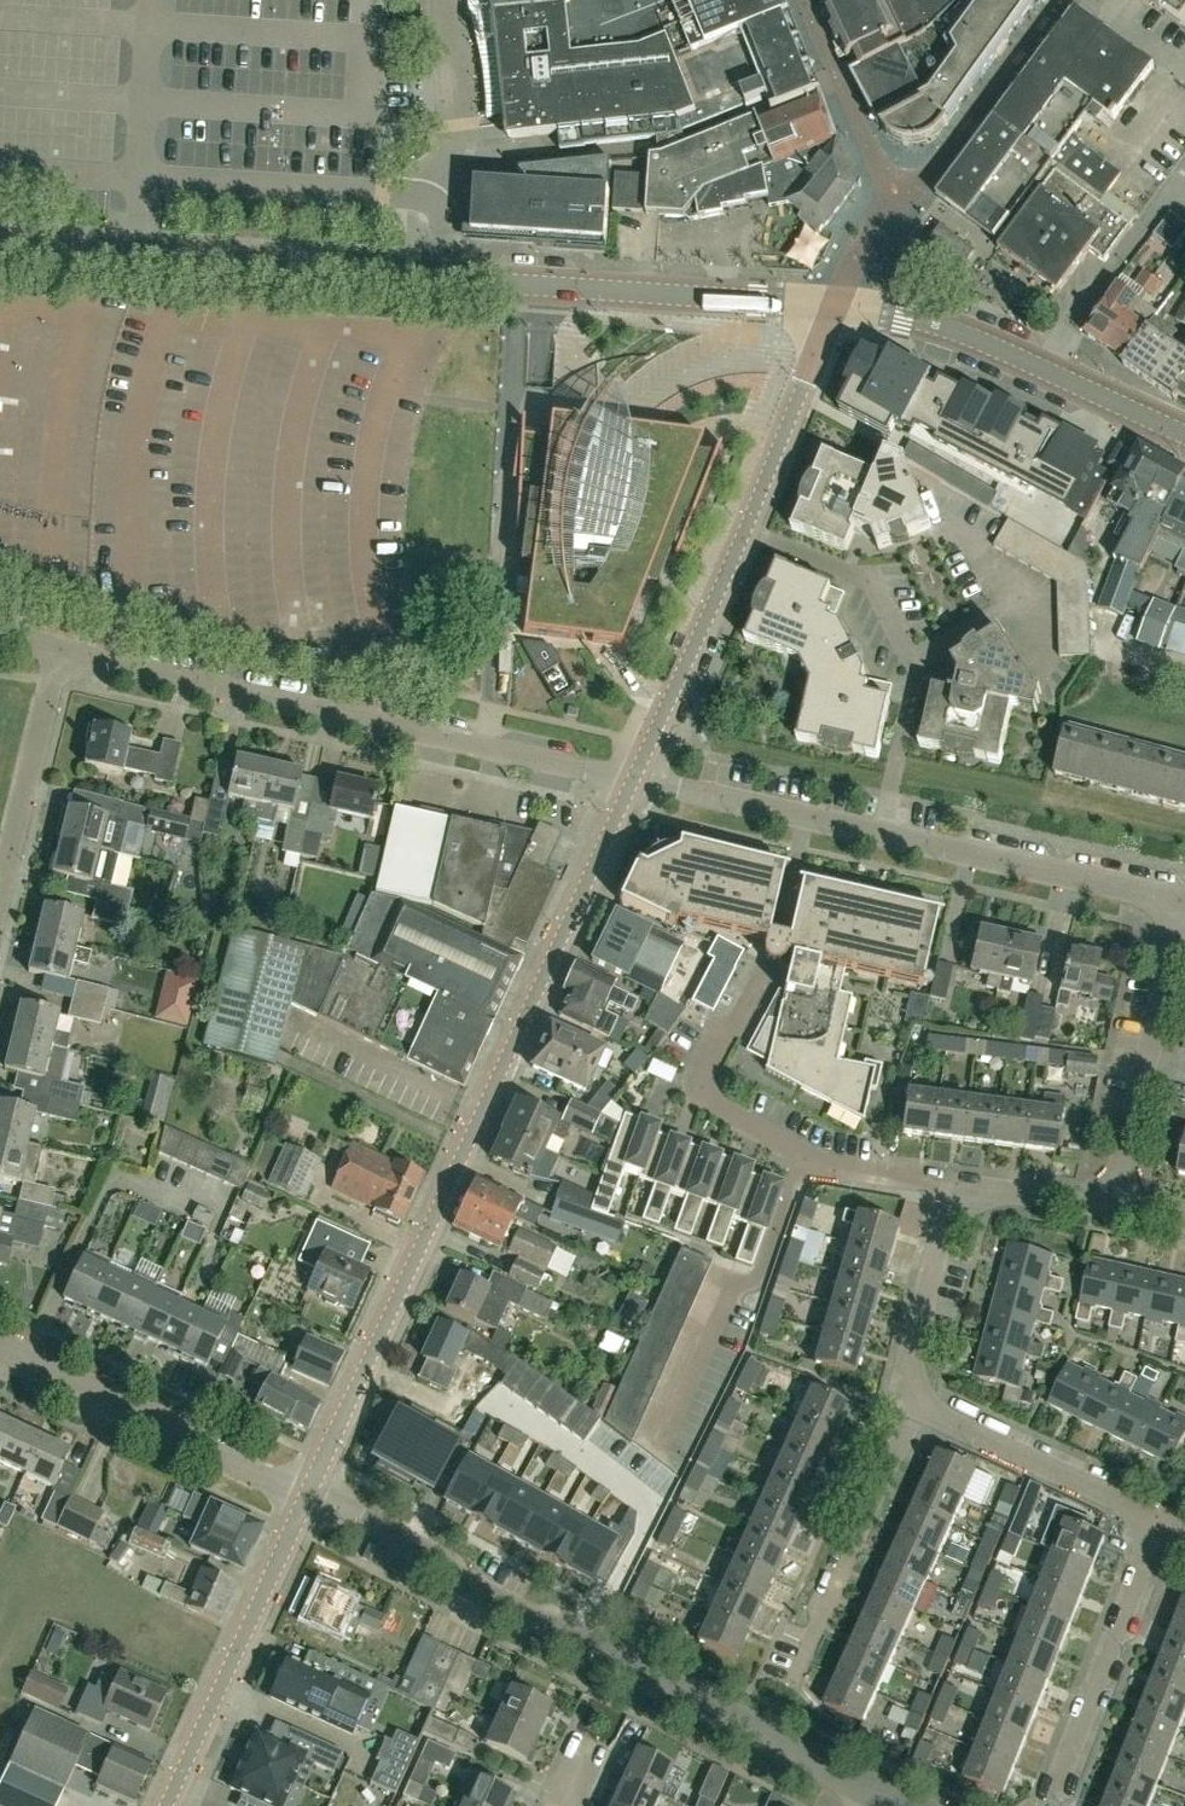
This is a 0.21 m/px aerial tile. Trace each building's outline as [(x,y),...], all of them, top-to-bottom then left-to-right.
[(511,137),(561,131),(563,149),(588,146),(588,144),(659,136),(658,132),(681,123),(684,130),(819,76),(789,0),(496,0),(511,137)] [(963,0),(832,0),(836,10),(827,14),(848,59),(857,55),(863,70),(924,38),(943,20),(963,0)] [(1037,0),(963,0),(943,20),(963,50),(937,87),(929,98),(879,124),(882,128),(885,133),(890,137),(895,140),(900,143),(906,144),(912,145),(919,145),(925,143),(930,141),(935,138),(940,134),(1037,0)] [(1184,27),(1184,0),(1148,0),(1184,27)] [(1081,10),(1056,44),(1130,98),(1155,65),(1081,10)] [(929,98),(937,87),(963,50),(943,20),(924,38),(863,70),(854,74),(879,124),(929,98)] [(1130,98),(1056,44),(1036,71),(1090,111),(1095,103),(1114,119),(1130,98)] [(1090,111),(1036,71),(1015,100),(1068,140),(1067,142),(1071,145),(1076,138),(1072,135),(1090,111)] [(778,162),(777,159),(839,135),(841,134),(823,90),(775,109),(775,108),(665,153),(653,155),(649,213),(689,215),(708,189),(720,185),(721,186),(767,167),(778,162)] [(1068,140),(1015,100),(999,121),(1054,161),(1061,166),(1102,197),(1107,190),(1110,193),(1123,174),(1076,138),(1071,145),(1067,142),(1068,140)] [(1054,161),(999,121),(980,147),(1035,187),(1054,161)] [(845,137),(839,135),(777,159),(778,162),(767,167),(769,180),(766,182),(770,185),(772,196),(769,196),(771,207),(795,203),(806,211),(803,215),(822,229),(825,224),(827,226),(859,182),(845,137)] [(1035,187),(980,147),(961,173),(1016,213),(1035,187)] [(562,245),(608,248),(614,159),(522,169),(521,184),(478,181),(475,233),(563,238),(562,245)] [(1106,261),(1140,215),(1110,193),(1107,190),(1102,197),(1061,166),(999,248),(1059,292),(1090,250),(1106,261)] [(769,180),(767,167),(721,186),(720,185),(708,189),(689,215),(693,220),(727,213),(726,208),(749,204),(749,199),(769,196),(772,196),(770,185),(766,182),(769,180)] [(645,211),(647,175),(618,173),(615,209),(645,211)] [(1016,213),(961,173),(942,199),(997,239),(1016,213)] [(1174,250),(1184,236),(1184,223),(1171,212),(1154,234),(1174,250)] [(959,271),(973,252),(952,236),(943,248),(933,241),(919,260),(940,276),(949,264),(959,271)] [(1145,291),(1155,277),(1145,270),(1136,284),(1145,291)] [(1163,283),(1155,277),(1145,291),(1154,296),(1163,283)] [(1085,333),(1105,346),(1139,299),(1118,284),(1085,333)] [(1123,362),(1159,312),(1139,299),(1105,346),(1125,359),(1123,362)] [(1184,325),(1184,305),(1176,319),(1184,325)] [(1155,383),(1179,347),(1171,342),(1177,332),(1156,318),(1159,312),(1123,362),(1155,383)] [(1179,347),(1155,383),(1177,398),(1184,385),(1184,338),(1179,347)] [(846,401),(841,411),(889,437),(896,423),(914,432),(916,427),(937,438),(934,442),(1013,484),(1014,483),(1087,521),(1112,474),(1097,466),(1102,455),(1097,452),(1099,449),(1064,431),(1064,432),(1044,421),(1042,427),(1024,418),(1026,414),(1011,406),(1006,416),(991,408),(993,403),(963,387),(962,390),(940,379),(936,388),(927,384),(931,377),(893,357),(887,369),(872,361),(875,354),(867,350),(847,387),(855,391),(849,402),(846,401)] [(725,453),(697,450),(702,438),(551,418),(550,431),(542,430),(541,436),(534,435),(526,435),(519,434),(518,442),(513,480),(519,480),(519,492),(522,492),(522,491),(530,492),(521,561),(533,563),(532,564),(533,564),(524,632),(622,645),(647,579),(648,578),(658,579),(684,512),(691,513),(690,515),(693,515),(698,504),(698,503),(706,504),(725,453)] [(911,443),(903,457),(914,463),(922,449),(911,443)] [(1123,469),(1103,502),(1126,516),(1117,532),(1125,537),(1138,512),(1135,511),(1162,459),(1154,454),(1156,451),(1147,446),(1138,446),(1133,454),(1119,445),(1110,461),(1123,469)] [(922,449),(914,463),(925,470),(933,455),(922,449)] [(888,451),(878,475),(826,453),(795,527),(848,549),(857,528),(874,535),(880,548),(932,526),(906,463),(907,460),(888,451)] [(933,455),(925,470),(935,476),(944,462),(933,455)] [(1097,603),(1123,613),(1141,567),(1143,567),(1149,555),(1159,534),(1184,477),(1184,473),(1165,461),(1162,459),(1135,511),(1138,512),(1125,537),(1115,557),(1097,603)] [(944,462),(935,476),(946,482),(955,468),(944,462)] [(955,468),(946,482),(957,489),(965,474),(955,468)] [(965,474),(957,489),(968,495),(976,481),(965,474)] [(1149,555),(1150,556),(1158,539),(1184,552),(1184,477),(1159,534),(1149,555)] [(976,481),(968,495),(979,501),(987,487),(976,481)] [(987,487),(979,501),(990,508),(998,493),(987,487)] [(1009,551),(1023,525),(1010,518),(996,544),(1009,551)] [(1021,559),(1035,532),(1023,525),(1009,551),(1021,559)] [(1034,566),(1048,539),(1035,532),(1021,559),(1034,566)] [(1046,573),(1060,546),(1048,539),(1034,566),(1046,573)] [(1059,580),(1088,563),(1060,546),(1046,573),(1059,580)] [(1089,594),(1088,563),(1059,580),(1059,595),(1089,594)] [(846,592),(832,587),(832,586),(779,565),(748,638),(802,661),(813,682),(800,738),(878,755),(891,699),(890,699),(894,684),(870,679),(869,683),(863,682),(866,671),(841,623),(830,618),(832,613),(837,614),(846,592)] [(1090,609),(1089,594),(1059,595),(1059,610),(1090,609)] [(1154,601),(1138,642),(1160,652),(1175,610),(1154,601)] [(1090,623),(1090,609),(1059,610),(1060,624),(1090,623)] [(1172,648),(1184,651),(1184,622),(1180,621),(1172,648)] [(1090,638),(1090,623),(1060,624),(1060,639),(1090,638)] [(1038,711),(1042,690),(1038,689),(1001,631),(954,661),(961,673),(958,691),(935,687),(922,743),(1000,760),(1013,705),(1038,711)] [(1091,653),(1090,638),(1060,639),(1060,653),(1091,653)] [(173,785),(182,744),(165,740),(161,755),(129,748),(133,733),(94,724),(85,765),(123,773),(124,770),(157,777),(156,781),(173,785)] [(1069,724),(1056,774),(1184,809),(1184,755),(1069,724)] [(259,820),(272,764),(260,762),(257,756),(244,753),(240,757),(239,757),(237,763),(219,759),(209,801),(205,823),(203,833),(221,838),(230,797),(244,801),(241,816),(259,820)] [(300,795),(305,772),(272,764),(259,820),(275,823),(278,808),(293,812),(284,852),(301,856),(314,798),(300,795)] [(338,780),(331,809),(313,805),(315,798),(314,798),(301,856),(318,859),(320,843),(326,845),(328,836),(333,837),(338,811),(372,819),(378,789),(338,780)] [(140,860),(144,846),(104,836),(108,819),(148,829),(147,832),(185,841),(191,820),(191,818),(151,809),(151,810),(123,804),(123,803),(97,797),(92,814),(69,809),(69,810),(64,809),(59,830),(64,831),(61,842),(119,855),(140,860)] [(557,879),(545,873),(563,834),(541,823),(536,833),(503,825),(501,831),(397,805),(375,892),(432,903),(490,931),(491,928),(527,945),(557,879)] [(111,887),(119,855),(61,842),(53,874),(100,885),(111,887)] [(620,899),(668,922),(675,926),(677,921),(767,941),(769,933),(773,915),(784,867),(763,862),(763,866),(750,863),(750,859),(749,859),(748,862),(735,859),(736,856),(680,843),(678,851),(645,867),(637,863),(620,899)] [(793,919),(789,938),(785,955),(792,957),(792,958),(798,959),(800,950),(846,961),(922,979),(938,913),(917,908),(916,911),(903,908),(904,905),(903,905),(902,908),(889,905),(890,902),(850,892),(849,896),(837,893),(837,889),(836,889),(835,892),(822,889),(823,886),(802,881),(793,919)] [(133,892),(111,887),(100,885),(96,903),(129,910),(133,892)] [(374,895),(372,900),(359,894),(338,945),(350,950),(346,957),(232,932),(206,1050),(277,1066),(291,1004),(459,1083),(470,1059),(475,1061),(522,957),(401,900),(374,895)] [(125,926),(129,910),(96,903),(92,919),(125,926)] [(45,907),(37,940),(92,953),(92,951),(76,947),(84,917),(45,907)] [(659,993),(682,944),(615,911),(592,960),(659,993)] [(769,933),(767,941),(767,950),(769,954),(776,959),(785,955),(789,938),(793,919),(773,915),(769,933)] [(997,988),(1009,936),(992,932),(994,925),(981,922),(969,971),(989,975),(987,986),(997,988)] [(1029,940),(1009,936),(997,988),(998,989),(997,992),(1010,995),(1013,981),(1030,985),(1041,936),(1030,934),(1029,940)] [(713,960),(692,1001),(713,1011),(743,950),(717,937),(707,956),(713,960)] [(89,966),(92,953),(37,940),(29,972),(68,982),(73,962),(89,966)] [(1110,1003),(1115,981),(1096,977),(1102,950),(1089,947),(1087,953),(1068,949),(1055,1006),(1069,1009),(1072,994),(1110,1003)] [(852,995),(839,992),(846,961),(800,950),(798,959),(796,969),(789,967),(784,992),(789,993),(787,1003),(781,1002),(777,1020),(769,1018),(753,1048),(769,1056),(767,1068),(766,1067),(766,1069),(794,1083),(794,1082),(802,1085),(801,1087),(819,1097),(821,1094),(833,1100),(830,1104),(832,1105),(834,1101),(846,1107),(844,1110),(864,1120),(865,1119),(864,1118),(870,1088),(876,1089),(882,1064),(864,1060),(863,1065),(837,1059),(841,1042),(838,1041),(841,1028),(845,1029),(846,1027),(841,1026),(844,1014),(847,1014),(852,995)] [(161,1017),(192,1023),(203,965),(172,959),(161,1017)] [(946,1000),(952,974),(954,965),(938,962),(931,996),(946,1000)] [(632,1014),(639,1000),(629,995),(613,988),(616,981),(577,963),(565,990),(570,992),(559,1016),(609,1038),(617,1019),(602,1012),(606,1002),(622,1009),(632,1014)] [(120,993),(109,990),(76,982),(72,999),(109,1009),(116,1010),(120,993)] [(1033,1041),(1043,995),(1028,992),(1018,1038),(1033,1041)] [(1044,995),(1043,995),(1033,1041),(1049,1044),(1049,1040),(1056,1010),(1042,1006),(1044,995)] [(105,1023),(109,1009),(72,999),(68,1017),(100,1025),(101,1022),(105,1023)] [(20,1004),(12,1037),(65,1050),(69,1036),(55,1033),(60,1014),(20,1004)] [(551,1025),(542,1046),(533,1067),(585,1091),(604,1049),(551,1025)] [(944,1051),(946,1037),(928,1035),(926,1049),(944,1051)] [(61,1082),(69,1051),(65,1050),(12,1037),(11,1041),(8,1040),(6,1049),(4,1048),(0,1067),(5,1068),(4,1070),(52,1081),(48,1097),(80,1105),(84,1088),(61,1082)] [(967,1039),(952,1037),(946,1037),(944,1051),(964,1053),(967,1039)] [(1005,1059),(1007,1044),(988,1042),(986,1057),(1005,1059)] [(1026,1046),(1007,1044),(1005,1059),(1024,1061),(1026,1046)] [(1097,1056),(1069,1052),(1049,1049),(1047,1065),(1066,1067),(1066,1072),(1094,1076),(1095,1075),(1097,1056)] [(933,1135),(939,1093),(909,1089),(907,1098),(894,1096),(892,1114),(905,1115),(903,1131),(933,1135)] [(964,1139),(970,1098),(939,1093),(933,1135),(964,1139)] [(75,1123),(80,1105),(48,1097),(43,1115),(75,1123)] [(995,1144),(1000,1102),(970,1098),(964,1139),(995,1144)] [(503,1130),(504,1130),(544,1148),(551,1134),(563,1139),(569,1127),(556,1121),(558,1119),(517,1100),(503,1130)] [(592,1129),(600,1113),(572,1101),(565,1117),(592,1129)] [(1025,1148),(1031,1106),(1000,1102),(995,1144),(1025,1148)] [(28,1145),(35,1112),(0,1104),(0,1139),(28,1145)] [(1062,1110),(1031,1106),(1025,1148),(1056,1152),(1062,1110)] [(642,1172),(655,1133),(658,1127),(624,1115),(595,1197),(596,1198),(591,1210),(591,1211),(608,1216),(612,1203),(628,1159),(642,1164),(640,1171),(642,1172)] [(173,1160),(184,1134),(165,1125),(158,1153),(173,1160)] [(537,1163),(544,1148),(504,1130),(492,1157),(514,1168),(513,1171),(529,1178),(531,1176),(541,1181),(548,1179),(552,1169),(537,1163)] [(674,1183),(687,1145),(655,1133),(642,1172),(657,1177),(644,1214),(661,1220),(674,1183)] [(190,1167),(201,1142),(184,1134),(173,1160),(190,1167)] [(28,1145),(0,1139),(0,1177),(22,1183),(18,1200),(62,1210),(65,1198),(53,1195),(54,1190),(33,1185),(42,1148),(28,1145)] [(207,1175),(218,1149),(201,1142),(190,1167),(207,1175)] [(404,1222),(426,1174),(397,1161),(396,1163),(352,1143),(333,1186),(377,1206),(376,1208),(390,1214),(388,1217),(399,1222),(400,1220),(404,1222)] [(304,1199),(321,1160),(286,1145),(269,1182),(304,1199)] [(693,1231),(706,1194),(719,1156),(687,1145),(674,1183),(689,1188),(676,1225),(693,1231)] [(224,1182),(235,1157),(218,1149),(207,1175),(224,1182)] [(725,1243),(735,1212),(749,1174),(751,1167),(719,1156),(706,1194),(721,1200),(708,1237),(725,1243)] [(253,1165),(235,1157),(224,1182),(242,1190),(253,1165)] [(1078,1173),(1080,1162),(1059,1159),(1057,1170),(1078,1173)] [(781,1185),(749,1174),(735,1212),(750,1218),(737,1255),(754,1261),(781,1185)] [(477,1178),(466,1202),(511,1224),(515,1217),(527,1222),(532,1212),(538,1215),(541,1208),(477,1178)] [(563,1182),(555,1198),(591,1210),(596,1198),(595,1197),(563,1182)] [(248,1186),(242,1199),(265,1209),(271,1196),(248,1186)] [(805,1198),(794,1227),(808,1232),(818,1203),(805,1198)] [(44,1227),(58,1230),(62,1210),(18,1200),(14,1216),(0,1213),(0,1265),(6,1266),(17,1221),(44,1227)] [(557,1201),(551,1219),(617,1242),(623,1224),(557,1201)] [(510,1227),(511,1224),(466,1202),(454,1226),(509,1252),(547,1270),(557,1248),(545,1243),(510,1227)] [(209,1225),(214,1214),(198,1206),(193,1217),(209,1225)] [(858,1213),(858,1214),(846,1211),(842,1223),(854,1226),(850,1242),(891,1254),(899,1225),(858,1213)] [(319,1218),(299,1259),(317,1268),(308,1287),(324,1295),(325,1300),(333,1304),(338,1301),(351,1308),(370,1271),(347,1260),(346,1254),(355,1236),(319,1218)] [(791,1239),(786,1253),(800,1258),(805,1243),(791,1239)] [(882,1284),(891,1254),(850,1242),(841,1272),(882,1284)] [(1054,1255),(1012,1243),(1003,1277),(1062,1293),(1064,1289),(1066,1282),(1052,1278),(1054,1273),(1050,1272),(1054,1255)] [(683,1247),(674,1265),(705,1279),(713,1261),(683,1247)] [(86,1315),(111,1262),(87,1251),(64,1299),(81,1307),(79,1312),(86,1315)] [(790,1292),(800,1258),(786,1253),(775,1286),(790,1292)] [(516,1260),(508,1277),(537,1290),(545,1273),(516,1260)] [(1115,1312),(1124,1268),(1090,1261),(1080,1309),(1077,1320),(1090,1323),(1093,1312),(1097,1313),(1098,1308),(1115,1312)] [(112,1322),(134,1273),(111,1262),(86,1315),(93,1318),(95,1314),(112,1322)] [(697,1296),(705,1279),(674,1265),(667,1282),(697,1296)] [(1148,1318),(1157,1275),(1124,1268),(1115,1312),(1111,1327),(1123,1330),(1126,1319),(1131,1320),(1132,1315),(1148,1318)] [(526,1291),(528,1288),(493,1272),(487,1287),(476,1282),(475,1285),(459,1278),(446,1306),(475,1319),(474,1320),(497,1330),(509,1303),(546,1320),(549,1311),(555,1313),(559,1306),(552,1304),(526,1291)] [(874,1313),(882,1284),(841,1272),(833,1301),(874,1313)] [(154,1293),(158,1284),(134,1273),(112,1322),(128,1329),(126,1334),(133,1337),(154,1293)] [(1184,1307),(1184,1281),(1157,1275),(1148,1318),(1147,1323),(1163,1326),(1164,1322),(1181,1326),(1184,1307)] [(1045,1305),(1041,1304),(1045,1289),(1062,1294),(1062,1293),(1003,1277),(994,1310),(1052,1325),(1055,1314),(1043,1311),(1045,1305)] [(690,1313),(697,1296),(667,1282),(659,1299),(690,1313)] [(775,1286),(767,1311),(794,1320),(795,1317),(787,1314),(782,1313),(790,1292),(775,1286)] [(159,1343),(177,1304),(154,1293),(133,1337),(141,1340),(143,1336),(159,1343)] [(682,1330),(690,1313),(659,1299),(651,1317),(682,1330)] [(865,1343),(874,1313),(833,1301),(824,1331),(865,1343)] [(180,1359),(201,1315),(177,1304),(159,1343),(175,1351),(173,1355),(180,1359)] [(205,1306),(201,1315),(180,1359),(188,1362),(190,1358),(207,1366),(219,1339),(232,1345),(244,1319),(230,1312),(228,1317),(205,1306)] [(1036,1339),(1032,1338),(1036,1322),(1051,1326),(1052,1325),(994,1310),(985,1343),(1042,1359),(1045,1346),(1035,1343),(1036,1339)] [(793,1324),(794,1320),(767,1311),(759,1333),(774,1338),(775,1334),(780,1320),(793,1324)] [(674,1348),(682,1330),(651,1317),(643,1334),(674,1348)] [(451,1369),(458,1354),(463,1356),(465,1353),(484,1361),(505,1375),(515,1360),(467,1328),(464,1335),(439,1323),(423,1356),(428,1358),(419,1377),(448,1390),(457,1372),(451,1369)] [(604,1348),(627,1358),(635,1341),(611,1330),(604,1348)] [(856,1372),(865,1343),(824,1331),(815,1360),(856,1372)] [(666,1365),(674,1348),(643,1334),(636,1351),(666,1365)] [(286,1365),(284,1364),(284,1358),(238,1336),(232,1348),(279,1378),(286,1365)] [(306,1338),(300,1352),(293,1369),(329,1384),(342,1353),(306,1338)] [(1027,1371),(1023,1370),(1027,1355),(1042,1360),(1042,1359),(985,1343),(976,1376),(1022,1389),(1027,1371)] [(320,1401),(284,1382),(279,1379),(279,1378),(232,1348),(231,1350),(259,1367),(250,1383),(263,1390),(255,1403),(259,1406),(257,1410),(271,1419),(274,1414),(287,1422),(288,1420),(307,1431),(320,1401)] [(658,1383),(666,1365),(636,1351),(628,1369),(658,1383)] [(1080,1418),(1100,1378),(1102,1374),(1087,1367),(1091,1359),(1076,1351),(1070,1363),(1069,1363),(1050,1402),(1080,1418)] [(219,1377),(233,1384),(244,1361),(230,1352),(219,1377)] [(516,1361),(500,1384),(513,1392),(528,1369),(517,1362),(516,1361)] [(749,1361),(735,1389),(747,1396),(762,1367),(749,1361)] [(528,1369),(513,1392),(525,1401),(540,1378),(528,1369)] [(650,1400),(658,1383),(628,1369),(620,1386),(650,1400)] [(1080,1418),(1110,1433),(1130,1394),(1132,1390),(1138,1379),(1126,1374),(1120,1386),(1116,1384),(1115,1386),(1100,1378),(1080,1418)] [(540,1378),(525,1401),(537,1409),(552,1386),(540,1378)] [(552,1386),(537,1409),(548,1417),(564,1394),(552,1386)] [(643,1418),(650,1400),(620,1386),(612,1404),(643,1418)] [(811,1389),(799,1417),(837,1435),(850,1407),(811,1389)] [(564,1394),(548,1417),(560,1425),(576,1402),(564,1394)] [(1141,1449),(1161,1410),(1163,1405),(1168,1396),(1162,1394),(1158,1403),(1148,1398),(1146,1402),(1130,1394),(1110,1433),(1141,1449)] [(729,1399),(722,1413),(735,1420),(742,1406),(729,1399)] [(576,1402),(560,1425),(572,1434),(588,1411),(576,1402)] [(632,1442),(643,1418),(612,1404),(604,1422),(632,1442)] [(387,1437),(376,1456),(380,1459),(378,1464),(415,1484),(418,1479),(431,1487),(442,1467),(454,1475),(470,1446),(456,1438),(453,1444),(426,1429),(433,1417),(412,1405),(405,1418),(399,1415),(391,1429),(387,1437)] [(1161,1410),(1141,1449),(1172,1465),(1184,1439),(1184,1417),(1179,1413),(1177,1418),(1161,1410)] [(588,1411),(572,1434),(584,1442),(600,1420),(600,1419),(588,1411)] [(733,1424),(735,1420),(722,1413),(708,1440),(721,1447),(727,1436),(733,1439),(739,1426),(733,1424)] [(825,1462),(837,1435),(799,1417),(786,1445),(825,1462)] [(15,1426),(0,1419),(0,1457),(15,1426)] [(504,1425),(497,1437),(509,1444),(516,1432),(504,1425)] [(43,1439),(15,1426),(0,1457),(0,1463),(26,1475),(43,1439)] [(516,1432),(509,1444),(522,1451),(528,1439),(516,1432)] [(70,1452),(43,1439),(26,1475),(53,1488),(70,1452)] [(706,1477),(721,1447),(708,1440),(693,1470),(706,1477)] [(813,1490),(825,1462),(786,1445),(774,1473),(813,1490)] [(553,1453),(545,1464),(557,1472),(564,1461),(553,1453)] [(978,1471),(952,1460),(939,1454),(927,1482),(965,1499),(978,1471)] [(468,1460),(445,1501),(470,1515),(493,1474),(468,1460)] [(564,1461),(557,1472),(568,1480),(576,1469),(564,1461)] [(719,1483),(706,1477),(693,1470),(684,1488),(679,1498),(705,1511),(719,1483)] [(800,1518),(813,1490),(774,1473),(761,1501),(800,1518)] [(493,1474),(470,1515),(494,1528),(517,1487),(493,1474)] [(953,1527),(965,1499),(927,1482),(914,1510),(953,1527)] [(1010,1515),(1020,1489),(1008,1484),(998,1509),(1010,1515)] [(591,1496),(590,1496),(602,1505),(610,1494),(599,1485),(591,1496)] [(517,1487),(494,1528),(518,1542),(541,1501),(517,1487)] [(57,1527),(70,1499),(54,1492),(42,1521),(57,1527)] [(1027,1492),(1010,1532),(1023,1538),(1024,1536),(1030,1539),(1034,1528),(1028,1526),(1041,1497),(1027,1492)] [(73,1499),(72,1500),(70,1499),(57,1527),(59,1528),(60,1527),(91,1542),(105,1514),(73,1499)] [(541,1501),(518,1542),(542,1555),(565,1514),(541,1501)] [(788,1546),(800,1518),(761,1501),(749,1529),(788,1546)] [(170,1511),(152,1502),(138,1528),(157,1537),(170,1511)] [(0,1514),(0,1525),(6,1528),(14,1507),(5,1503),(0,1514)] [(211,1503),(200,1528),(205,1530),(207,1528),(254,1548),(264,1527),(211,1503)] [(674,1507),(665,1525),(679,1532),(688,1536),(697,1519),(674,1507)] [(629,1509),(620,1524),(634,1532),(636,1514),(629,1509)] [(1095,1567),(1106,1538),(1086,1530),(1089,1521),(1058,1509),(1043,1547),(1055,1551),(1095,1567)] [(941,1555),(952,1530),(953,1527),(914,1510),(902,1538),(941,1555)] [(565,1514),(542,1555),(566,1568),(589,1527),(565,1514)] [(589,1527),(566,1568),(591,1582),(593,1579),(606,1556),(618,1563),(619,1563),(633,1537),(634,1532),(620,1524),(618,1528),(610,1523),(603,1535),(589,1527)] [(991,1524),(984,1540),(997,1545),(1004,1529),(991,1524)] [(670,1548),(679,1532),(665,1525),(657,1542),(670,1548)] [(136,1529),(135,1531),(129,1528),(121,1543),(110,1558),(125,1570),(130,1564),(123,1559),(130,1550),(127,1547),(130,1542),(162,1555),(167,1542),(136,1529)] [(244,1571),(254,1548),(207,1528),(205,1530),(200,1528),(191,1547),(244,1571)] [(775,1574),(788,1546),(749,1529),(737,1557),(775,1574)] [(1011,1568),(1023,1538),(1010,1532),(997,1562),(1011,1568)] [(928,1583),(941,1555),(902,1538),(890,1566),(928,1583)] [(985,1575),(997,1545),(984,1540),(976,1559),(977,1559),(972,1571),(985,1575)] [(1084,1595),(1095,1567),(1055,1551),(1044,1580),(1084,1595)] [(763,1602),(775,1574),(737,1557),(724,1585),(763,1602)] [(646,1563),(638,1579),(652,1586),(661,1569),(646,1563)] [(916,1611),(928,1583),(890,1566),(877,1594),(916,1611)] [(221,1622),(237,1585),(204,1570),(193,1596),(166,1584),(161,1596),(221,1622)] [(993,1572),(986,1589),(999,1594),(1006,1577),(993,1572)] [(643,1603),(652,1586),(638,1579),(629,1597),(643,1603)] [(967,1580),(966,1584),(960,1596),(973,1601),(980,1584),(967,1580)] [(1073,1624),(1084,1595),(1044,1580),(1032,1608),(1073,1624)] [(751,1630),(763,1602),(724,1585),(712,1613),(751,1630)] [(385,1617),(367,1608),(366,1609),(353,1603),(321,1588),(305,1621),(338,1636),(338,1635),(353,1641),(360,1625),(378,1633),(385,1617)] [(997,1600),(999,1594),(986,1589),(979,1607),(992,1612),(993,1610),(998,1611),(1003,1602),(997,1600)] [(903,1639),(916,1611),(877,1594),(865,1622),(903,1639)] [(966,1620),(973,1601),(960,1596),(953,1615),(966,1620)] [(1174,1629),(1184,1633),(1184,1602),(1174,1629)] [(1062,1652),(1073,1624),(1032,1608),(1021,1637),(1062,1652)] [(738,1658),(751,1630),(712,1613),(699,1641),(738,1658)] [(891,1667),(903,1639),(865,1622),(852,1650),(891,1667)] [(970,1627),(962,1646),(976,1651),(983,1633),(970,1627)] [(1174,1629),(1163,1658),(1184,1666),(1184,1633),(1174,1629)] [(957,1641),(952,1639),(944,1636),(937,1653),(951,1658),(957,1641)] [(397,1691),(414,1699),(439,1644),(422,1637),(397,1691)] [(1051,1681),(1062,1652),(1021,1637),(1010,1665),(1051,1681)] [(435,1710),(444,1690),(460,1654),(439,1644),(414,1699),(413,1700),(435,1710)] [(968,1669),(976,1651),(962,1646),(957,1657),(955,1663),(968,1669)] [(878,1695),(891,1667),(852,1650),(840,1678),(878,1695)] [(943,1678),(951,1658),(937,1653),(929,1671),(943,1678)] [(462,1699),(473,1676),(479,1663),(460,1654),(444,1690),(462,1699)] [(319,1655),(312,1670),(288,1659),(285,1665),(280,1665),(276,1674),(279,1677),(270,1697),(352,1735),(356,1727),(369,1696),(361,1692),(368,1678),(319,1655)] [(1163,1658),(1152,1686),(1184,1699),(1184,1666),(1163,1658)] [(492,1669),(479,1663),(473,1676),(486,1682),(492,1669)] [(1040,1710),(1051,1681),(1010,1665),(999,1694),(1040,1710)] [(150,1730),(167,1693),(121,1672),(117,1682),(103,1675),(96,1690),(90,1687),(78,1713),(102,1724),(108,1710),(150,1730)] [(50,1682),(32,1674),(24,1691),(42,1699),(50,1682)] [(866,1723),(878,1695),(840,1678),(828,1706),(866,1723)] [(966,1692),(952,1686),(947,1683),(939,1702),(952,1707),(958,1694),(964,1696),(966,1692)] [(1184,1719),(1184,1699),(1152,1686),(1141,1715),(1181,1730),(1184,1719)] [(513,1688),(501,1717),(539,1734),(547,1718),(552,1721),(557,1709),(513,1688)] [(920,1691),(913,1709),(926,1714),(933,1696),(920,1691)] [(1029,1738),(1040,1710),(999,1694),(988,1723),(1029,1738)] [(945,1725),(952,1709),(952,1707),(939,1702),(931,1719),(945,1725)] [(918,1732),(926,1714),(913,1709),(905,1727),(918,1732)] [(100,1740),(34,1710),(11,1765),(0,1789),(0,1805),(58,1805),(66,1790),(76,1768),(89,1774),(89,1773),(101,1778),(98,1785),(135,1802),(152,1763),(100,1740)] [(1170,1759),(1181,1730),(1141,1715),(1130,1744),(1170,1759)] [(473,1736),(431,1717),(425,1732),(466,1750),(473,1736)] [(531,1752),(539,1734),(501,1717),(488,1744),(532,1765),(537,1754),(531,1752)] [(1018,1767),(1029,1738),(988,1723),(977,1751),(1018,1767)] [(256,1731),(243,1760),(294,1783),(305,1759),(334,1773),(344,1752),(292,1728),(285,1744),(256,1731)] [(401,1784),(420,1743),(396,1732),(392,1743),(385,1740),(376,1760),(401,1784)] [(919,1760),(916,1768),(925,1771),(927,1765),(928,1765),(936,1746),(923,1740),(915,1758),(919,1760)] [(450,1769),(475,1780),(481,1765),(428,1741),(421,1757),(449,1769),(450,1769)] [(1159,1787),(1170,1759),(1130,1744),(1119,1772),(1159,1787)] [(1006,1795),(1018,1767),(977,1751),(966,1780),(1006,1795)] [(638,1752),(626,1780),(662,1796),(674,1768),(638,1752)] [(294,1783),(243,1760),(230,1788),(259,1801),(256,1805),(284,1805),(294,1783)] [(1159,1787),(1119,1772),(1108,1801),(1121,1805),(1152,1805),(1159,1787)] [(469,1793),(454,1787),(449,1799),(464,1805),(466,1805),(506,1805),(512,1794),(476,1777),(469,1793)] [(662,1796),(626,1780),(614,1805),(657,1805),(662,1796)] [(410,1781),(403,1796),(418,1802),(425,1787),(410,1781)] [(698,1805),(716,1805),(717,1805),(702,1797),(698,1805)]
